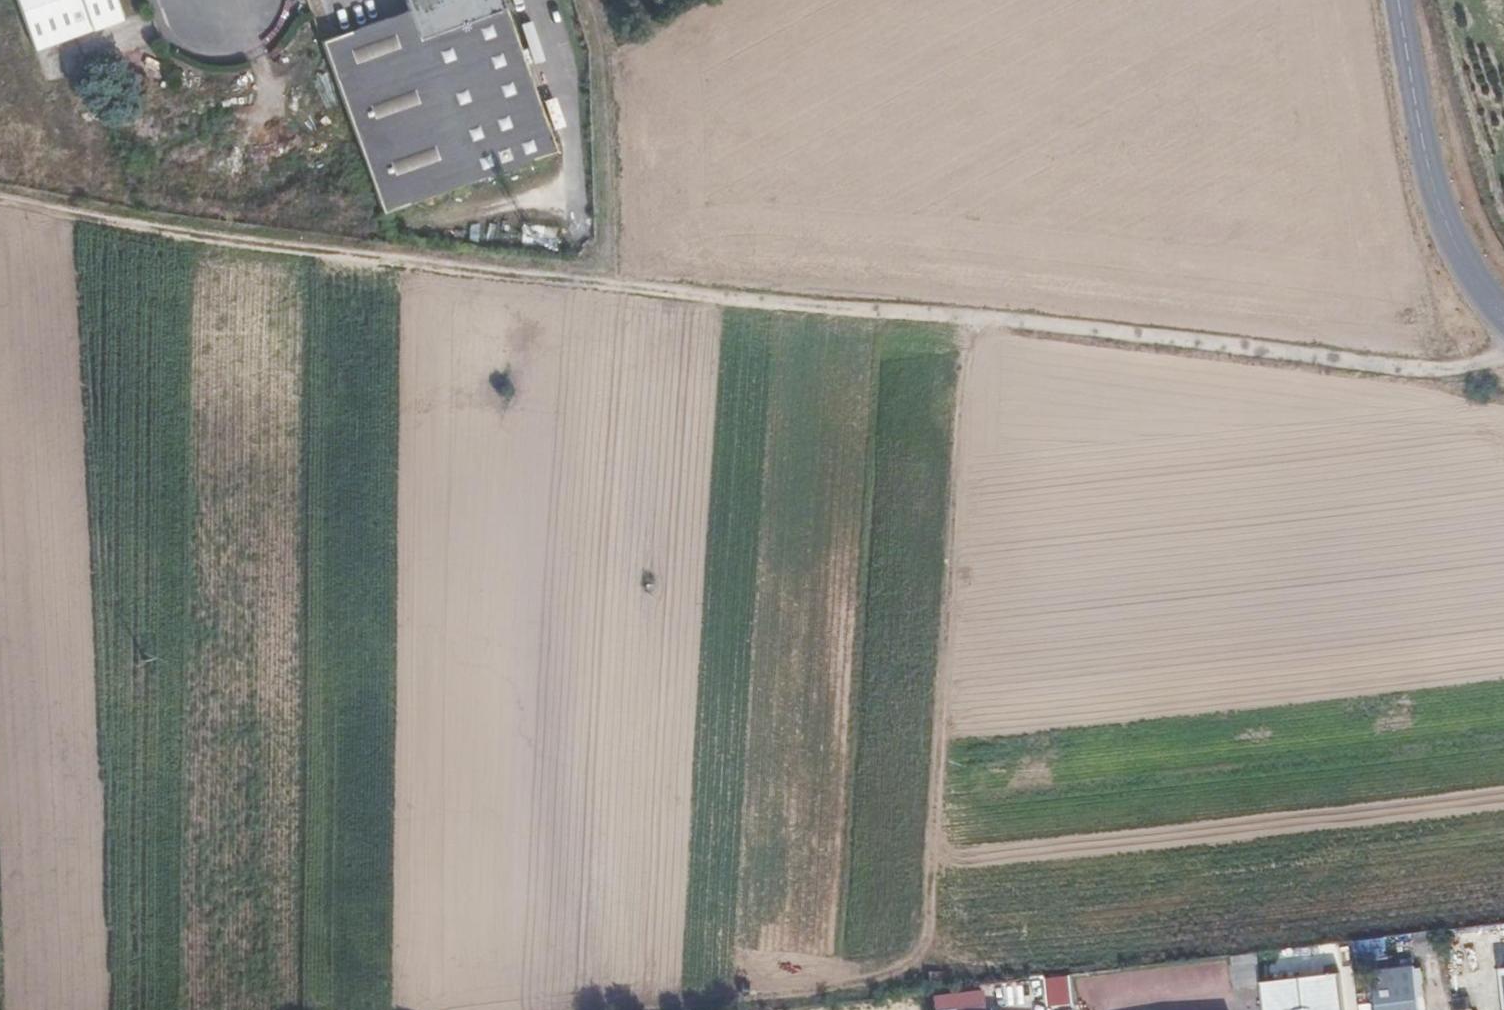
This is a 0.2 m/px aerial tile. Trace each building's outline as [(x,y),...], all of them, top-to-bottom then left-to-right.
[(102,0),(4,0),(22,54),(110,24),(102,0)] [(488,0),(391,0),(397,15),(308,46),(370,219),(545,158),(488,0)] [(1374,973),(1379,1009),(1423,1009),(1418,967),(1374,973)] [(1340,974),(1261,984),(1265,1009),(1344,1009),(1340,974)]
